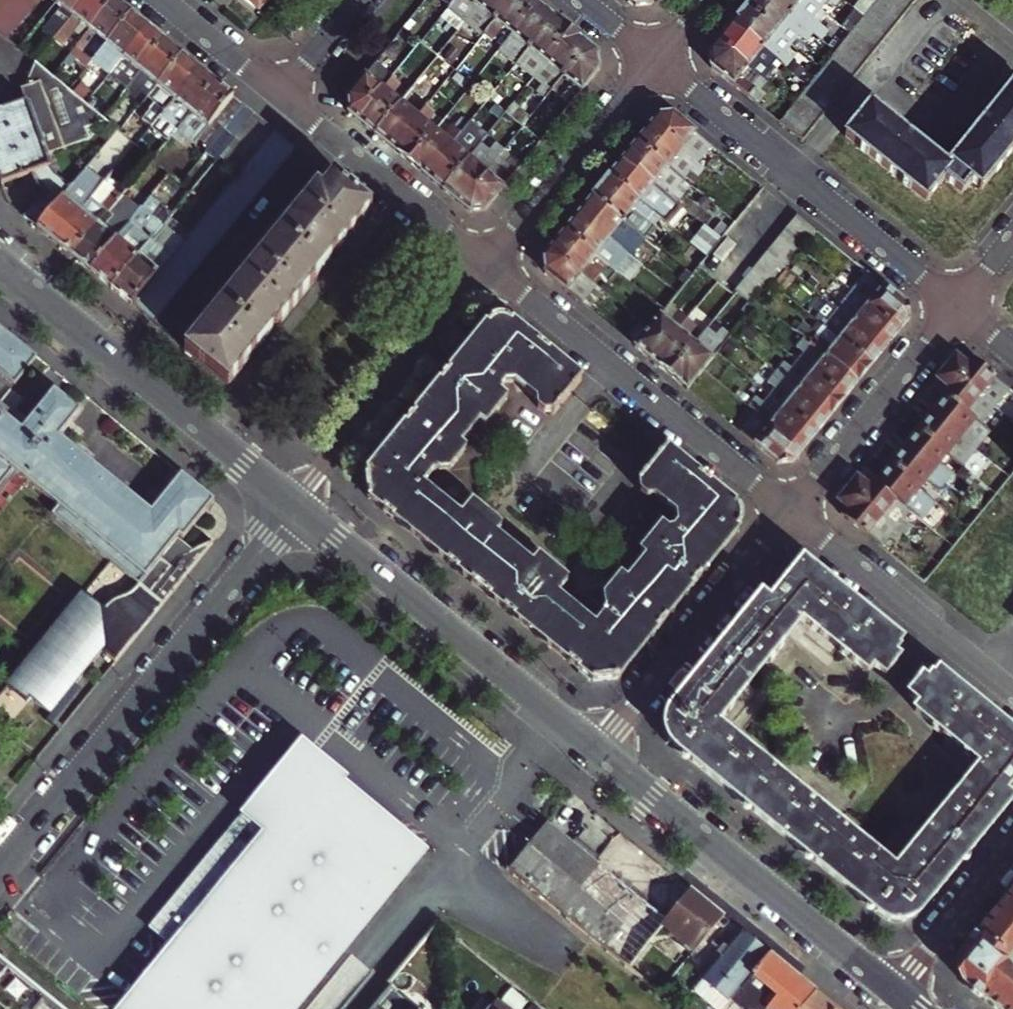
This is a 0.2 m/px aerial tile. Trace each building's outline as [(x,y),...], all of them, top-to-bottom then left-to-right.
[(13,38),(40,1),(38,0),(0,0),(0,29),(13,38)] [(56,2),(64,9),(51,25),(60,32),(86,0),(58,0),(56,2)] [(114,0),(86,0),(60,32),(68,39),(81,23),(89,30),(114,0)] [(132,13),(116,0),(114,0),(89,30),(70,54),(87,68),(94,60),(132,13)] [(258,9),(265,0),(246,0),(258,9)] [(482,0),(455,0),(453,3),(451,5),(468,18),(482,0)] [(468,18),(467,19),(484,33),(487,29),(511,0),(482,0),(468,18)] [(535,0),(511,0),(487,29),(495,36),(503,26),(512,33),(537,1),(535,0)] [(771,0),(750,0),(745,6),(776,31),(783,23),(793,30),(796,27),(800,31),(804,25),(790,14),(792,12),(777,0),(776,0),(774,3),(771,0)] [(792,12),(790,14),(804,25),(809,20),(804,16),(806,13),(797,5),(801,0),(777,0),(792,12)] [(915,0),(877,0),(779,121),(802,139),(915,0)] [(819,7),(810,0),(801,0),(797,5),(806,13),(804,16),(809,20),(819,7)] [(537,1),(512,33),(498,50),(515,64),(516,63),(555,16),(537,1)] [(64,9),(56,2),(43,18),(51,25),(64,9)] [(745,6),(730,25),(746,37),(748,34),(764,46),(762,48),(777,60),(781,54),(776,51),(779,48),(769,40),(776,31),(745,6)] [(149,27),(132,13),(94,60),(111,73),(149,27)] [(572,30),(555,16),(516,63),(533,78),(534,77),(572,30)] [(790,42),(800,31),(796,27),(793,30),(783,23),(776,31),(790,42)] [(746,37),(730,25),(718,39),(749,64),(764,76),(777,60),(762,48),(764,46),(748,34),(746,37)] [(127,87),(165,40),(149,27),(111,73),(127,87)] [(553,88),(589,44),(572,30),(534,77),(542,84),(537,90),(545,98),(553,88)] [(790,42),(776,31),(769,40),(779,48),(776,51),(781,54),(790,42)] [(711,66),(748,96),(755,87),(741,75),(749,64),(718,39),(709,51),(711,66)] [(182,54),(165,40),(127,87),(145,101),(182,54)] [(599,52),(589,44),(553,88),(561,96),(573,82),(582,89),(600,67),(599,52)] [(161,114),(199,68),(182,54),(145,101),(161,114)] [(52,76),(35,62),(24,87),(53,77),(52,76)] [(764,76),(749,64),(741,75),(755,87),(764,76)] [(215,81),(199,68),(161,114),(161,115),(168,122),(182,105),(190,112),(215,81)] [(376,81),(366,73),(348,97),(349,112),(359,119),(394,76),(388,71),(385,75),(382,73),(376,81)] [(394,76),(359,119),(375,133),(401,101),(392,94),(402,81),(394,76)] [(23,215),(38,227),(43,222),(71,186),(59,176),(51,166),(48,156),(73,125),(70,115),(91,107),(53,77),(24,87),(20,88),(25,101),(0,110),(0,180),(1,183),(32,172),(37,182),(44,189),(23,215)] [(215,81),(190,112),(178,127),(196,142),(215,118),(233,95),(215,81)] [(947,165),(951,168),(944,177),(961,191),(971,179),(981,187),(1012,148),(1012,83),(988,114),(983,110),(971,125),(976,129),(947,165)] [(420,100),(409,91),(401,101),(409,108),(414,101),(417,103),(420,100)] [(243,104),(233,95),(215,118),(225,126),(243,104)] [(409,108),(401,101),(375,133),(392,147),(426,105),(420,100),(417,103),(414,101),(409,108)] [(235,134),(253,112),(243,104),(225,126),(235,134)] [(846,135),(925,199),(944,177),(951,168),(947,165),(918,142),(921,137),(907,125),(903,130),(871,104),(846,135)] [(434,111),(426,105),(392,147),(410,161),(434,131),(425,123),(434,111)] [(244,142),(263,120),(253,112),(235,134),(244,142)] [(657,114),(648,125),(664,138),(667,134),(683,147),(682,148),(698,162),(712,145),(673,113),(657,114)] [(274,129),(263,120),(244,142),(256,151),(274,129)] [(434,131),(410,161),(426,175),(460,133),(460,132),(452,125),(442,137),(434,131)] [(635,141),(683,180),(690,172),(693,176),(702,165),(698,162),(682,148),(683,147),(667,134),(664,138),(648,125),(635,141)] [(155,323),(297,148),(274,129),(256,151),(218,197),(192,229),(183,240),(132,304),(155,323)] [(469,140),(460,133),(426,175),(444,189),(468,159),(459,152),(469,140)] [(677,189),(683,180),(635,141),(620,159),(636,172),(639,169),(655,182),(653,183),(674,200),(680,192),(677,189)] [(468,159),(444,189),(461,203),(486,171),(497,158),(479,144),(468,159)] [(114,169),(106,162),(97,155),(88,166),(71,186),(43,222),(38,227),(55,241),(91,197),(114,169)] [(485,209),(522,164),(513,156),(495,178),(486,171),(461,203),(470,210),(485,209)] [(636,172),(620,159),(608,175),(654,211),(663,219),(677,202),(674,200),(653,183),(655,182),(639,169),(636,172)] [(114,169),(91,197),(55,241),(73,256),(109,212),(123,195),(132,183),(114,169)] [(608,175),(591,195),(630,227),(645,239),(654,227),(646,220),(654,211),(608,175)] [(728,199),(736,204),(731,214),(744,222),(766,186),(750,177),(748,180),(742,176),(728,199)] [(317,187),(187,348),(228,382),(276,324),(277,325),(313,280),(312,279),(371,207),(334,177),(322,191),(317,187)] [(132,183),(123,195),(109,212),(73,256),(91,270),(149,198),(132,183)] [(609,237),(617,243),(621,247),(625,242),(621,238),(630,227),(591,195),(579,210),(594,223),(592,227),(608,239),(609,237)] [(149,198),(91,270),(112,288),(164,224),(173,213),(151,196),(149,198)] [(579,210),(564,229),(595,254),(603,261),(617,243),(609,237),(608,239),(592,227),(594,223),(579,210)] [(132,304),(183,240),(192,229),(173,213),(164,224),(112,288),(132,304)] [(817,230),(797,214),(788,225),(808,242),(817,230)] [(808,242),(788,225),(779,236),(799,252),(801,250),(808,242)] [(581,272),(589,278),(595,270),(587,264),(595,254),(564,229),(552,244),(567,257),(564,261),(580,273),(581,272)] [(799,252),(779,236),(770,246),(790,263),(799,252)] [(544,270),(582,301),(596,283),(589,278),(581,272),(580,273),(564,261),(567,257),(552,244),(542,256),(544,270)] [(790,263),(770,246),(762,257),(781,274),(787,267),(790,263)] [(781,274),(762,257),(753,267),(772,284),(773,283),(781,274)] [(772,284),(753,267),(744,278),(764,295),(772,284)] [(677,292),(690,275),(683,269),(669,286),(677,292)] [(907,303),(867,271),(851,291),(898,330),(908,318),(907,303)] [(764,295),(744,278),(735,289),(755,306),(764,295)] [(669,286),(655,303),(663,309),(677,292),(669,286)] [(837,308),(885,347),(898,330),(851,291),(837,308)] [(871,364),(885,347),(837,308),(823,324),(840,338),(871,364)] [(678,327),(688,315),(683,311),(679,316),(676,314),(670,321),(660,312),(634,344),(655,361),(667,345),(664,342),(677,326),(678,327)] [(655,361),(670,373),(696,342),(687,334),(696,321),(688,315),(678,327),(677,326),(664,342),(667,345),(655,361)] [(492,319),(471,345),(514,380),(538,399),(538,407),(545,412),(552,411),(554,412),(581,379),(511,321),(505,319),(499,318),(492,319)] [(871,364),(840,338),(833,346),(816,333),(802,322),(795,330),(809,342),(857,381),(871,364)] [(840,338),(823,324),(816,333),(833,346),(840,338)] [(0,325),(0,372),(14,383),(38,355),(0,325)] [(687,388),(704,368),(718,351),(720,349),(710,341),(704,348),(696,342),(670,373),(687,388)] [(845,397),(857,381),(809,342),(803,350),(809,356),(803,363),(845,397)] [(514,380),(471,345),(428,397),(469,431),(479,420),(485,424),(506,398),(499,392),(500,390),(499,386),(514,380)] [(956,355),(947,367),(995,406),(1010,388),(970,355),(964,362),(956,355)] [(830,414),(845,397),(803,363),(796,372),(789,367),(782,375),(830,414)] [(945,396),(980,424),(995,406),(947,367),(937,378),(946,384),(940,391),(945,396)] [(830,414),(782,375),(773,386),(781,393),(776,399),(816,432),(830,414)] [(53,389),(46,397),(51,401),(57,393),(53,389)] [(46,397),(20,429),(0,414),(0,489),(16,470),(60,505),(53,513),(141,583),(161,558),(164,554),(178,537),(180,534),(184,537),(214,499),(182,473),(152,510),(59,436),(72,419),(68,415),(74,407),(57,393),(51,401),(46,397)] [(988,430),(980,424),(945,396),(931,413),(974,448),(988,430)] [(460,443),(469,431),(428,397),(384,452),(422,483),(428,475),(435,467),(449,469),(466,448),(460,443)] [(803,449),(816,432),(776,399),(769,407),(761,401),(754,409),(756,410),(803,449)] [(68,415),(72,419),(79,412),(74,407),(68,415)] [(793,461),(803,449),(756,410),(739,430),(778,462),(793,461)] [(917,430),(944,452),(960,465),(974,448),(931,413),(917,430)] [(917,430),(903,447),(946,482),(953,473),(937,460),(944,452),(917,430)] [(738,509),(733,502),(665,447),(638,481),(641,483),(640,490),(647,496),(655,494),(677,513),(721,548),(736,530),(739,524),(741,518),(741,513),(738,509)] [(946,482),(903,447),(889,464),(919,488),(925,481),(938,491),(946,482)] [(448,505),(422,483),(384,452),(366,473),(368,498),(420,540),(448,505)] [(889,464),(876,480),(905,504),(923,518),(936,502),(919,488),(889,464)] [(847,488),(890,523),(905,504),(876,480),(871,476),(865,483),(857,476),(847,488)] [(879,536),(890,523),(847,488),(838,500),(846,506),(841,513),(867,534),(871,529),(879,536)] [(448,505),(420,540),(473,583),(506,543),(494,533),(500,525),(472,502),(461,514),(448,505)] [(647,556),(634,571),(676,605),(721,548),(677,513),(675,530),(671,529),(669,531),(662,525),(640,550),(647,556)] [(192,547),(178,537),(164,554),(161,558),(171,566),(178,557),(189,551),(192,547)] [(161,558),(141,583),(133,589),(130,591),(117,597),(108,605),(105,608),(83,591),(11,680),(51,713),(102,651),(116,661),(214,540),(212,539),(189,551),(178,557),(171,566),(161,558)] [(473,583),(488,595),(520,555),(506,543),(473,583)] [(520,555),(488,595),(542,639),(570,604),(556,592),(566,579),(538,556),(531,564),(520,555)] [(771,601),(763,594),(740,621),(776,650),(803,617),(811,624),(839,589),(804,560),(771,601)] [(676,605),(634,571),(628,579),(622,575),(604,595),(604,609),(646,643),(676,605)] [(839,589),(811,624),(869,670),(874,664),(886,674),(890,669),(892,670),(899,662),(896,661),(900,657),(895,653),(899,648),(897,646),(902,640),(839,589)] [(592,622),(570,604),(542,639),(592,680),(618,678),(646,643),(604,609),(592,622)] [(690,683),(726,712),(776,650),(740,621),(690,683)] [(1002,722),(939,670),(935,676),(933,675),(929,680),(924,676),(920,680),(918,678),(911,686),(914,688),(910,693),(922,703),(916,710),(974,756),(1002,722)] [(719,783),(749,746),(718,721),(726,712),(690,683),(671,707),(668,712),(666,723),(667,729),(671,740),(678,749),(719,783)] [(1012,781),(1012,730),(1002,722),(974,756),(982,763),(954,796),(990,825),(1012,798),(1005,791),(1012,781)] [(425,850),(334,780),(340,775),(296,740),(146,927),(170,945),(118,1008),(295,1008),(425,850)] [(719,783),(777,830),(807,794),(749,746),(719,783)] [(777,830),(840,882),(870,845),(807,794),(777,830)] [(990,825),(954,796),(904,857),(940,887),(990,825)] [(549,822),(509,871),(614,956),(654,907),(549,822)] [(870,845),(840,882),(884,917),(888,919),(893,920),(902,920),(911,918),(919,913),(940,887),(904,857),(896,867),(870,845)] [(664,925),(696,951),(725,915),(693,889),(669,919),(654,907),(614,956),(629,968),(664,925)] [(978,934),(1012,963),(1012,892),(978,934)] [(748,934),(745,931),(698,988),(702,991),(748,934)] [(748,934),(702,991),(725,1008),(726,1008),(732,1002),(772,953),(748,934)] [(978,934),(960,957),(963,982),(996,1008),(1012,1008),(1012,963),(978,934)] [(772,953),(732,1002),(741,1008),(803,1008),(818,991),(772,953)] [(389,989),(372,1008),(414,1008),(389,989)] [(818,991),(803,1008),(840,1008),(818,991)]
